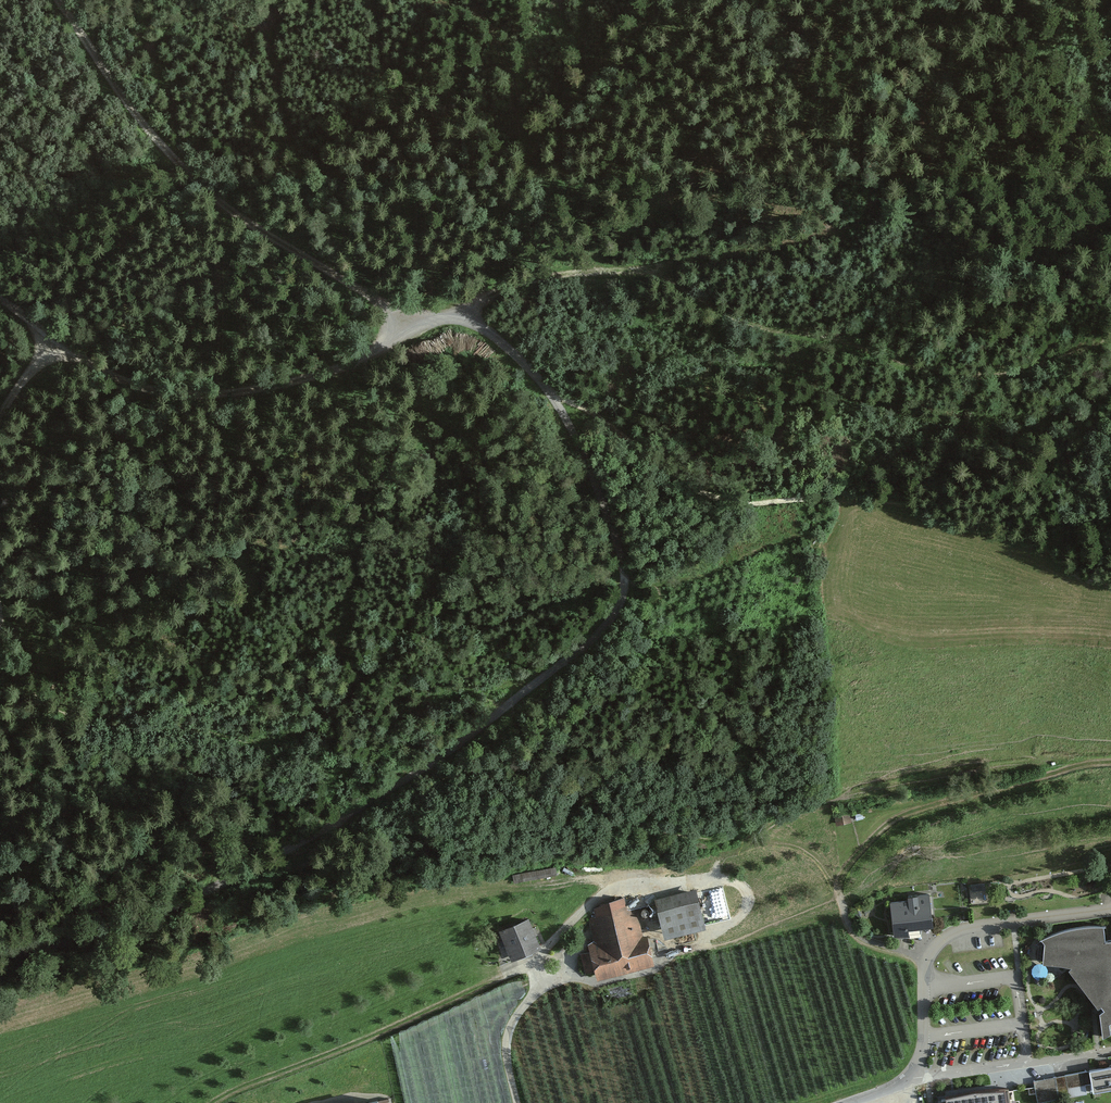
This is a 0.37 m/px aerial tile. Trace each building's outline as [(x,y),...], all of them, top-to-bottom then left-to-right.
[(849,813),(835,816),(837,825),(850,822),(849,813)] [(984,897),(984,883),(974,883),(974,897),(984,897)] [(693,893),(655,902),(663,937),(701,928),(693,893)] [(601,947),(587,950),(593,978),(655,964),(647,930),(641,931),(635,906),(625,908),(623,897),(609,901),(594,917),(601,947)] [(910,906),(892,907),(894,936),(922,934),(921,926),(934,926),(932,898),(909,899),(910,906)] [(528,920),(500,931),(511,959),(539,948),(528,920)] [(1106,928),(1082,928),(1058,934),(1042,940),(1046,945),(1044,964),(1068,966),(1099,1008),(1104,1038),(1110,1034),(1110,942),(1107,943),(1106,928)] [(1110,1087),(1110,1065),(1089,1069),(1093,1091),(1110,1087)] [(1035,1082),(1040,1102),(1049,1102),(1071,1098),(1066,1076),(1035,1082)] [(946,1101),(947,1102),(1008,1102),(1007,1093),(975,1094),(946,1101)]
